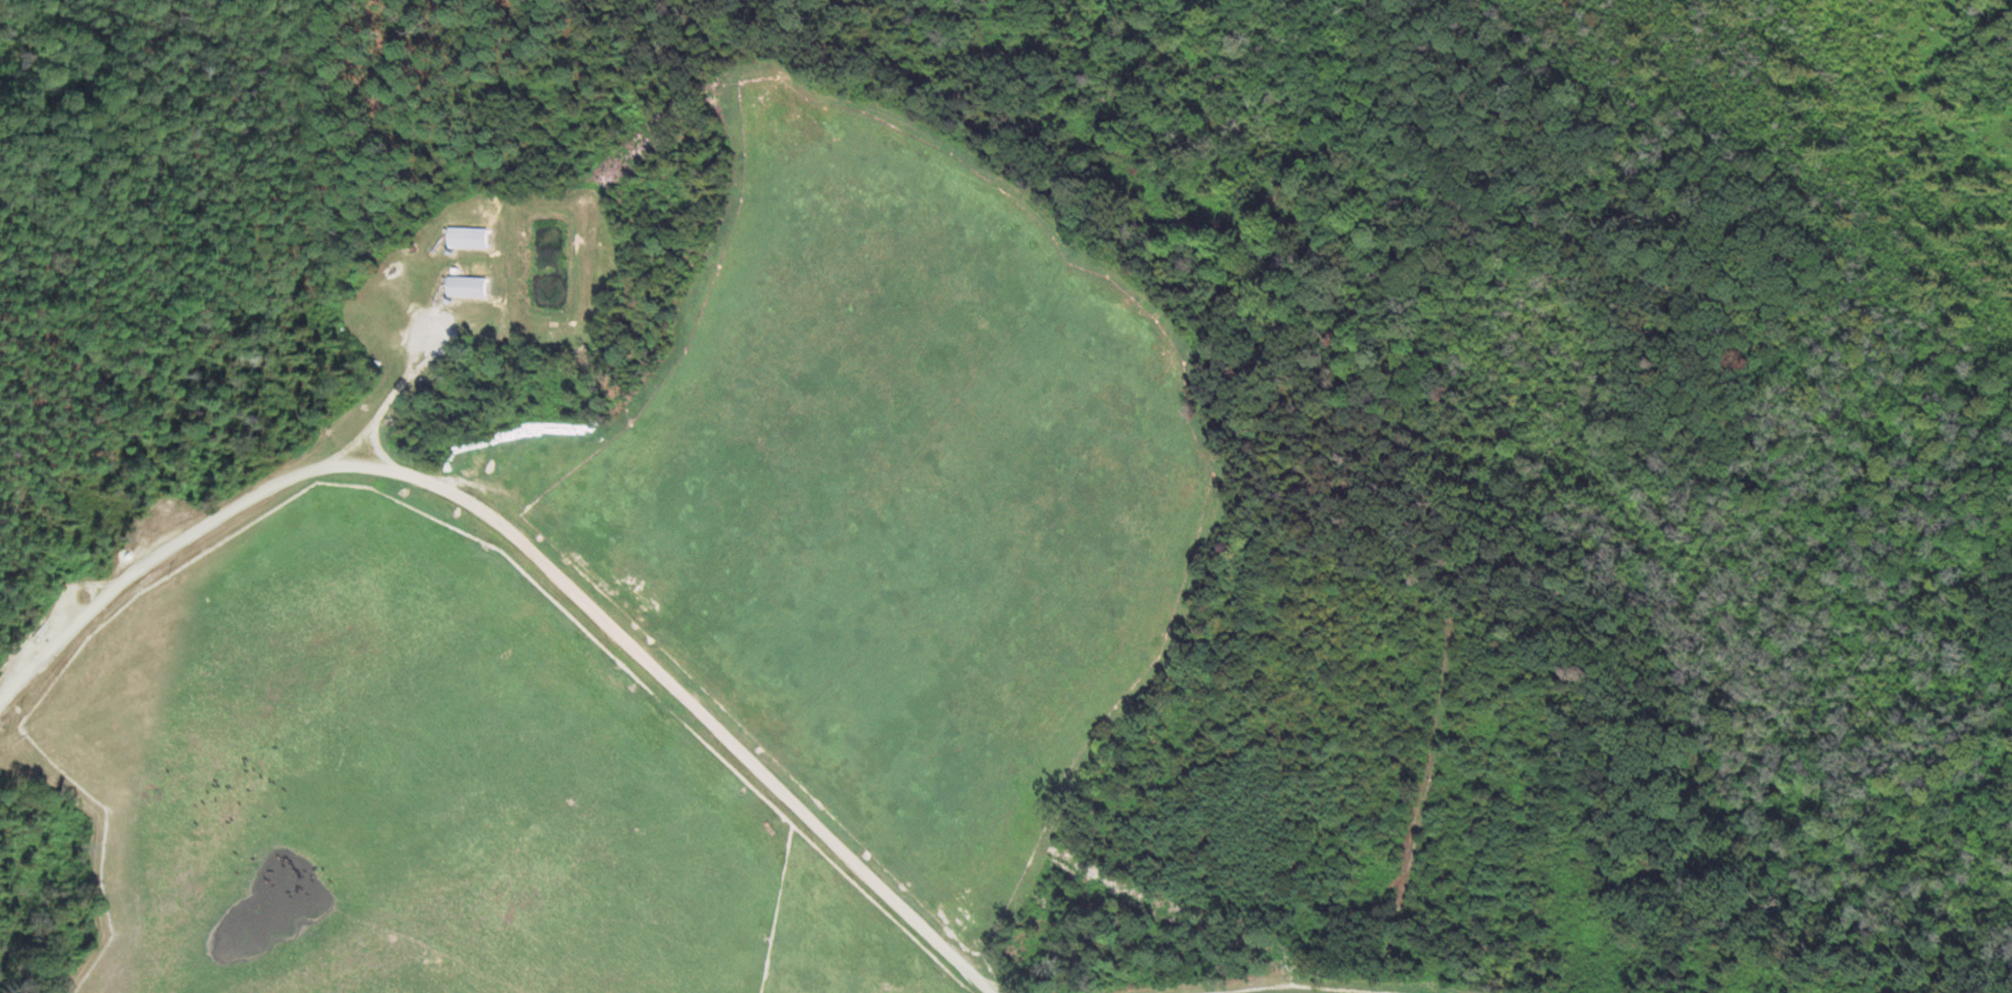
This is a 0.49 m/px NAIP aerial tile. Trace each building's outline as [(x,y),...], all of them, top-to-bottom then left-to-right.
[(451,247),(492,247),(492,227),(451,227),(451,247)] [(490,296),(490,276),(449,276),(449,296),(490,296)]
